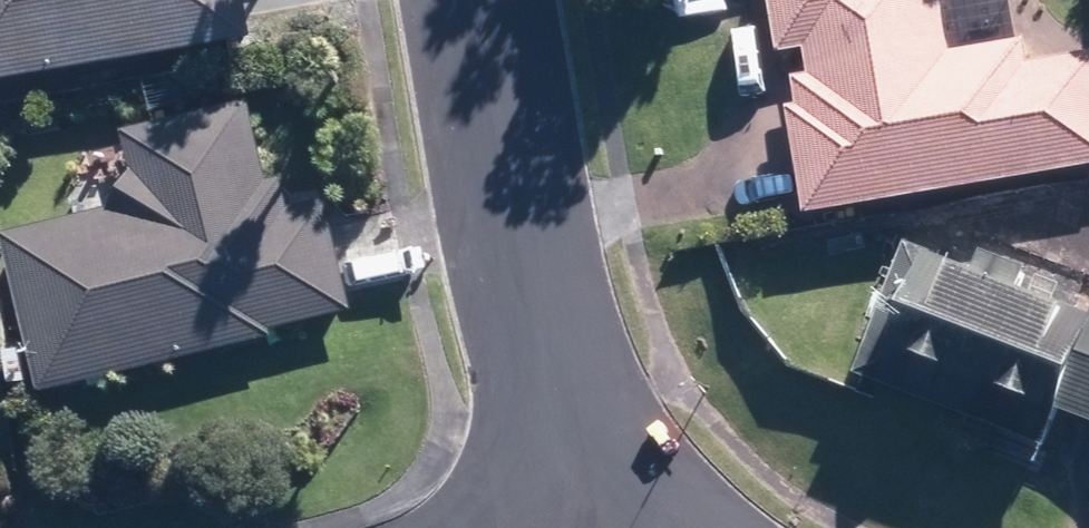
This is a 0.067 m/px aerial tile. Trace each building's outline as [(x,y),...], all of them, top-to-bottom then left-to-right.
[(262,33),(257,0),(0,0),(0,78),(262,33)] [(818,71),(804,73),(808,101),(797,103),(815,207),(1088,160),(1088,32),(1088,25),(973,45),(965,0),(781,0),(790,53),(814,49),(818,71)] [(148,200),(14,235),(54,387),(361,308),(328,183),(288,193),(262,93),(129,127),(148,200)] [(887,380),(1050,439),(1038,474),(1088,492),(1088,281),(941,228),(887,380)]
